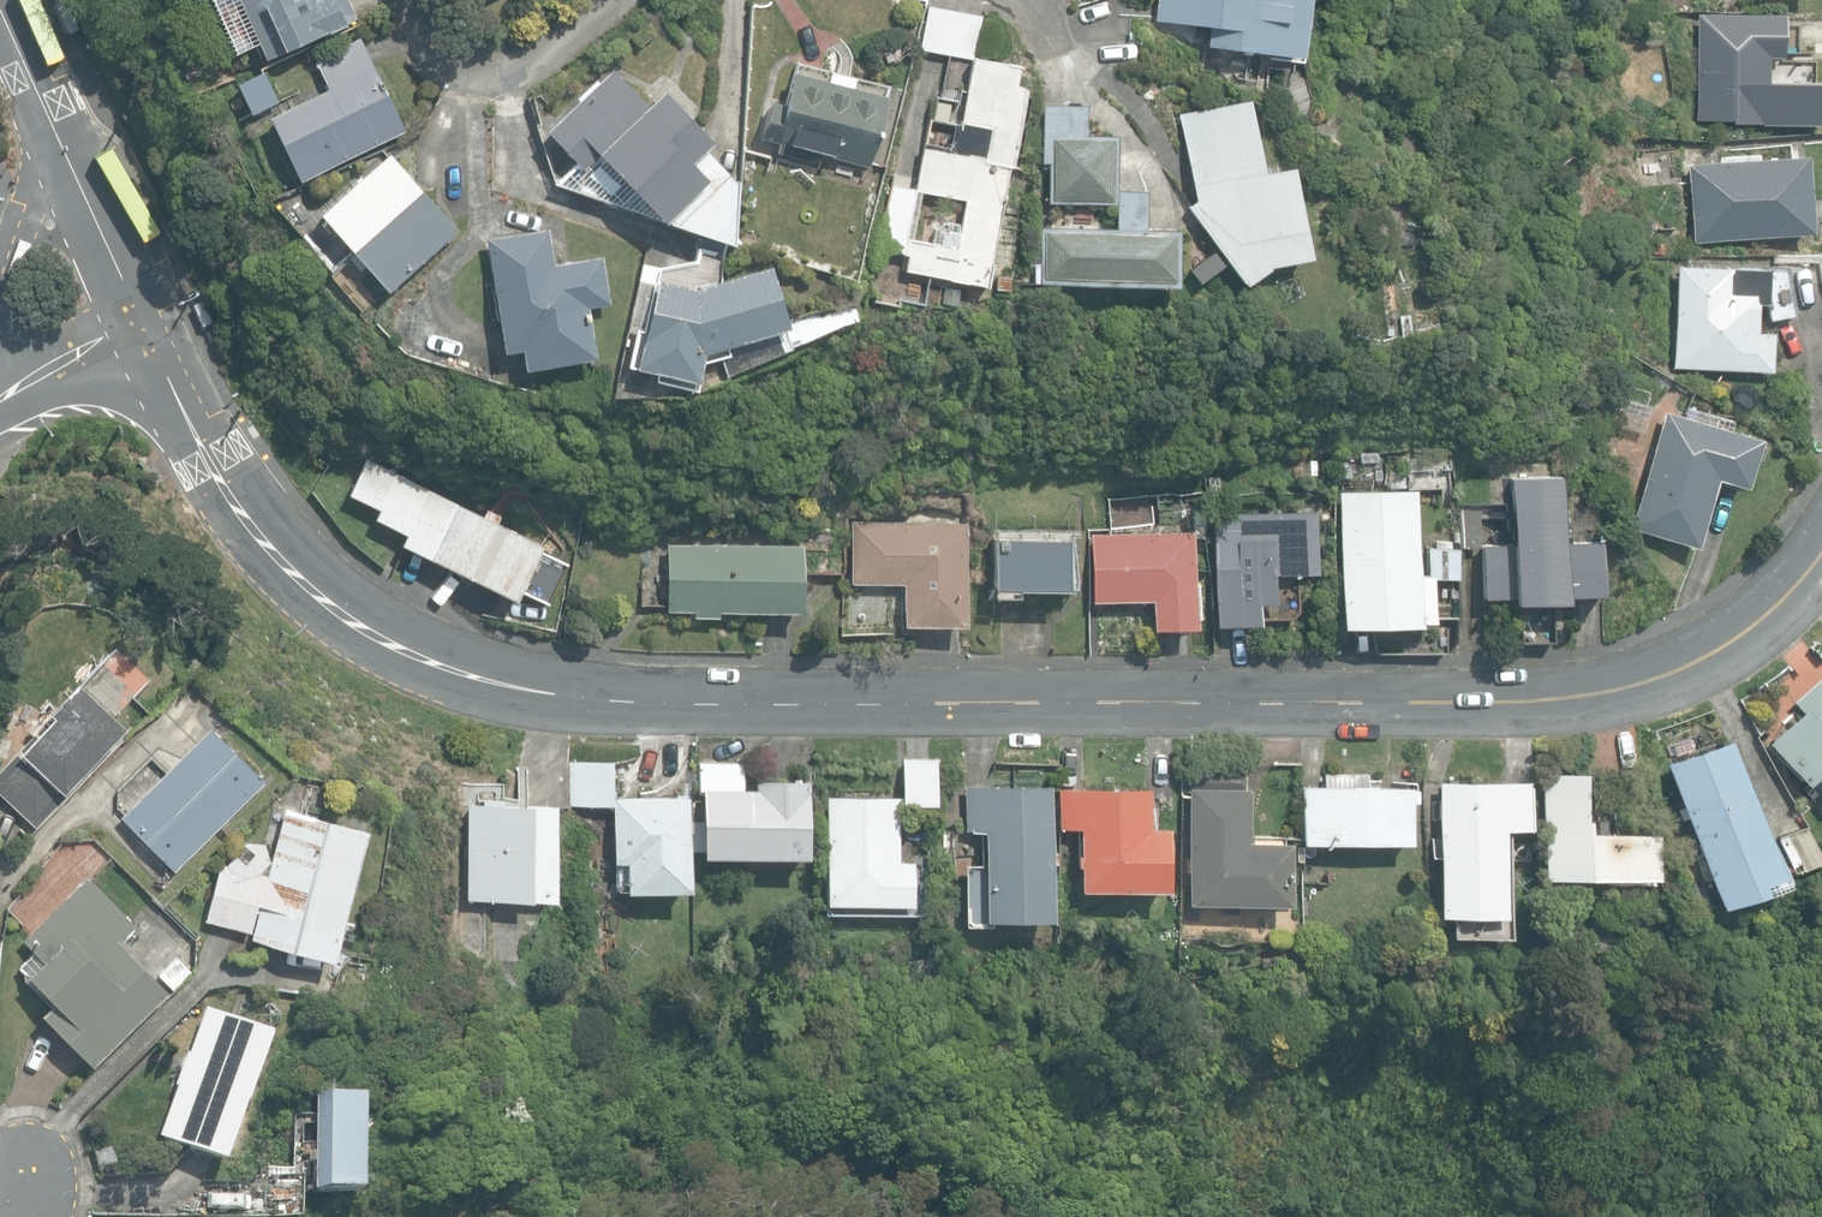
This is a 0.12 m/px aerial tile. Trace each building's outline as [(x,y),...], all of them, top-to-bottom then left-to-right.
[(267,59),(356,18),(348,0),(240,0),(267,59)] [(1299,55),(1305,0),(1158,0),(1156,19),(1208,25),(1206,45),(1299,55)] [(972,60),(973,60),(974,58),(982,16),(927,6),(919,50),(972,60)] [(1695,120),(1767,120),(1767,57),(1782,57),(1782,14),(1696,13),(1695,120)] [(269,117),(301,182),(406,131),(361,37),(315,59),(329,88),(269,117)] [(905,270),(987,285),(1023,86),(1016,85),(1020,67),(974,59),(974,60),(972,60),(961,123),(988,128),(984,153),(925,142),(917,187),(893,183),(881,249),(908,254),(905,270)] [(816,154),(868,167),(889,87),(797,62),(786,104),(771,100),(761,137),(780,143),(778,151),(814,161),(816,154)] [(617,205),(735,245),(738,182),(706,148),(713,142),(664,90),(649,104),(613,67),(546,131),(617,205)] [(238,84),(252,114),(278,101),(264,71),(238,84)] [(1187,207),(1245,285),(1268,267),(1268,266),(1308,257),(1289,167),(1262,172),(1247,99),(1176,113),(1195,201),(1187,207)] [(1048,203),(1116,204),(1117,190),(1118,135),(1087,134),(1088,105),(1040,104),(1039,163),(1048,163),(1048,203)] [(322,213),(389,290),(458,230),(390,153),(322,213)] [(1686,167),(1693,242),(1809,231),(1803,157),(1686,167)] [(1639,176),(1640,187),(1666,184),(1664,172),(1639,176)] [(1117,190),(1116,204),(1115,227),(1040,226),(1039,284),(1177,286),(1178,229),(1144,229),(1145,190),(1117,190)] [(522,349),(525,368),(597,357),(589,307),(611,304),(603,255),(555,263),(549,228),(487,238),(505,352),(522,349)] [(722,280),(723,253),(699,247),(695,261),(660,267),(643,263),(626,331),(635,334),(627,366),(657,373),(656,379),(696,389),(702,364),(721,357),(727,375),(791,348),(790,346),(839,325),(857,319),(851,298),(787,321),(772,266),(722,280)] [(1190,269),(1199,282),(1223,265),(1213,252),(1190,269)] [(1673,367),(1769,370),(1770,331),(1755,330),(1756,302),(1764,303),(1767,319),(1793,314),(1785,267),(1766,269),(1676,266),(1673,367)] [(1409,312),(1400,313),(1402,333),(1412,332),(1409,312)] [(1629,527),(1695,546),(1715,478),(1744,486),(1758,438),(1727,429),(1730,418),(1686,406),(1683,417),(1662,411),(1629,527)] [(402,543),(516,599),(542,544),(367,458),(349,493),(380,509),(376,518),(407,534),(402,543)] [(1407,471),(1389,470),(1388,485),(1406,486),(1407,471)] [(1481,544),(1483,598),(1602,594),(1602,542),(1600,542),(1561,542),(1559,476),(1508,478),(1510,543),(1481,544)] [(1431,620),(1431,577),(1431,572),(1426,572),(1417,572),(1416,489),(1337,490),(1339,626),(1417,625),(1417,620),(1431,620)] [(1455,504),(1456,547),(1480,546),(1479,503),(1455,504)] [(1211,511),(1214,625),(1259,624),(1259,602),(1276,602),(1275,573),(1317,572),(1315,509),(1211,511)] [(903,624),(965,624),(966,522),(851,521),(851,582),(903,583),(903,624)] [(1151,599),(1152,628),(1196,626),(1193,530),(1090,533),(1092,601),(1151,599)] [(993,586),(1067,586),(1067,536),(993,536),(993,586)] [(693,615),(719,615),(719,610),(802,610),(803,544),(668,544),(668,610),(693,610),(693,615)] [(1426,546),(1426,572),(1431,572),(1431,577),(1456,577),(1455,545),(1426,546)] [(1520,603),(1521,642),(1552,641),(1550,602),(1520,603)] [(1821,792),(1821,674),(1792,702),(1801,711),(1768,741),(1806,783),(1810,779),(1821,792)] [(36,825),(95,763),(92,761),(126,726),(78,681),(50,711),(54,715),(0,772),(0,791),(36,825)] [(120,815),(175,870),(264,780),(210,726),(120,815)] [(1666,763),(1718,904),(1759,889),(1756,880),(1778,872),(1729,740),(1666,763)] [(903,757),(904,803),(936,802),(935,757),(903,757)] [(703,791),(704,856),(808,855),(808,778),(757,779),(757,787),(744,787),(744,761),(699,762),(699,791),(703,791)] [(569,804),(613,804),(613,798),(613,796),(614,762),(569,762),(569,804)] [(1188,902),(1289,904),(1290,842),(1250,842),(1251,787),(1244,787),(1244,765),(1181,764),(1181,787),(1190,787),(1188,902)] [(1541,773),(1542,877),(1652,876),(1655,876),(1654,830),(1586,831),(1586,772),(1541,773)] [(1302,842),(1410,842),(1410,787),(1364,787),(1364,774),(1322,774),(1321,786),(1303,786),(1302,842)] [(1438,913),(1504,913),(1504,829),(1531,829),(1531,782),(1439,782),(1438,913)] [(983,829),(985,917),(1052,917),(1050,784),(965,785),(966,829),(983,829)] [(1079,827),(1079,887),(1167,887),(1167,825),(1150,825),(1150,787),(1058,787),(1059,827),(1079,827)] [(625,860),(626,889),(690,888),(688,795),(614,796),(614,804),(615,860),(625,860)] [(826,901),(910,902),(911,859),(899,859),(899,796),(827,796),(826,901)] [(466,897),(555,898),(556,801),(467,800),(466,897)] [(252,937),(334,958),(368,828),(285,806),(267,873),(260,872),(270,860),(265,840),(245,840),(226,863),(220,862),(205,919),(250,931),(257,903),(260,903),(252,937)] [(1816,841),(1791,850),(1797,866),(1821,857),(1816,841)] [(1322,866),(1304,865),(1303,877),(1321,879),(1322,866)] [(43,1013),(93,1063),(168,989),(119,939),(136,922),(88,873),(23,937),(43,959),(29,973),(56,1000),(43,1013)] [(157,976),(171,990),(191,970),(177,955),(157,976)] [(161,1137),(227,1161),(273,1034),(206,1010),(190,1055),(188,1054),(176,1087),(178,1088),(161,1137)] [(314,1192),(363,1193),(365,1098),(316,1097),(314,1192)]
